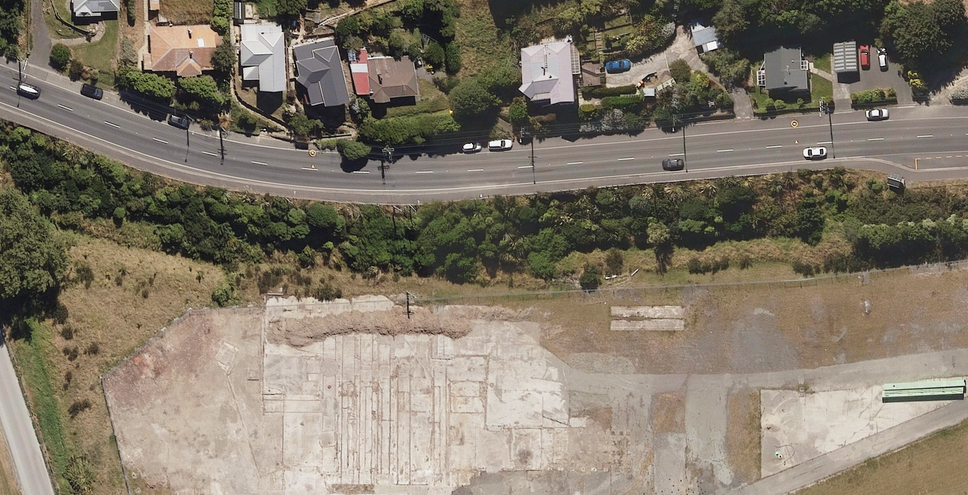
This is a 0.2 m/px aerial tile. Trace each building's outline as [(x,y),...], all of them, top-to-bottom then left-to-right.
[(70,10),(98,11),(98,8),(118,8),(118,0),(70,0),(70,10)] [(723,8),(684,16),(689,40),(706,36),(709,52),(732,47),(723,8)] [(281,24),(238,24),(238,84),(281,84),(281,24)] [(217,26),(148,25),(148,68),(217,68),(217,26)] [(583,72),(578,33),(521,40),(529,100),(557,97),(557,103),(580,100),(576,73),(583,72)] [(346,94),(336,37),(291,45),(301,102),(346,94)] [(856,72),(855,42),(831,43),(833,73),(856,72)] [(807,89),(807,45),(764,46),(764,68),(756,69),(756,90),(807,89)] [(364,59),(363,48),(349,50),(354,97),(415,91),(411,54),(364,59)] [(273,286),(271,388),(285,388),(283,494),(499,494),(499,493),(437,492),(437,465),(539,467),(540,385),(485,384),(486,347),(439,346),(440,289),(273,286)]
